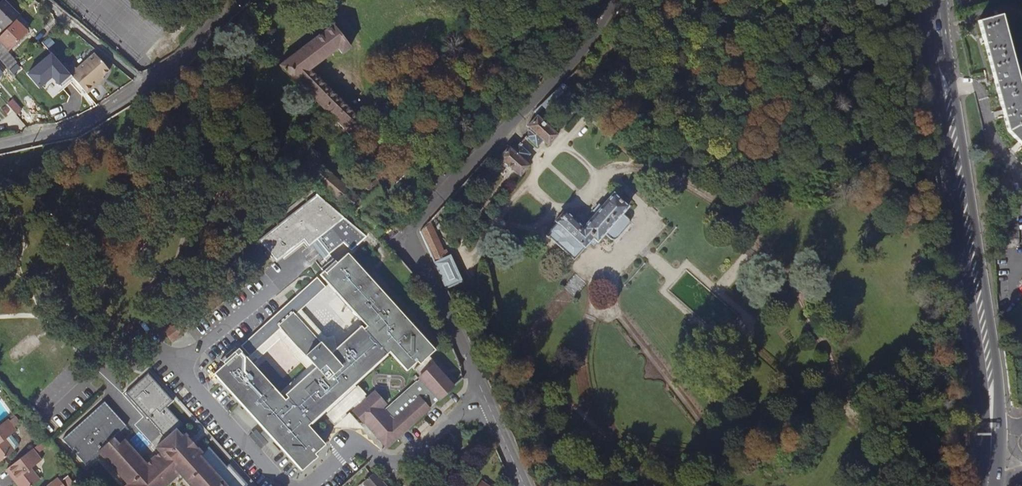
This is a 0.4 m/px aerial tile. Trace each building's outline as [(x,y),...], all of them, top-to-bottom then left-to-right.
[(5,30),(19,15),(3,0),(2,0),(0,2),(0,25),(5,30)] [(998,14),(974,20),(1004,131),(1021,149),(1021,102),(998,14)] [(4,32),(0,36),(0,41),(8,49),(15,42),(27,31),(23,28),(27,23),(20,16),(4,32)] [(333,24),(332,25),(279,65),(315,100),(318,103),(322,107),(332,116),(351,136),(363,123),(311,69),(338,48),(342,53),(350,47),(333,24)] [(2,62),(8,57),(10,54),(1,44),(0,42),(0,61),(2,62)] [(97,81),(108,71),(93,54),(75,70),(74,68),(67,74),(86,95),(98,83),(97,81)] [(2,62),(13,75),(19,70),(8,57),(2,62)] [(47,58),(28,74),(25,76),(31,83),(33,81),(39,88),(59,71),(47,58)] [(560,87),(559,87),(563,91),(567,86),(564,83),(560,87)] [(559,87),(542,104),(545,107),(546,109),(548,107),(564,91),(563,91),(559,87)] [(7,104),(16,115),(21,110),(12,100),(7,104)] [(534,111),(536,117),(537,116),(545,107),(542,104),(534,111)] [(556,115),(548,107),(546,109),(545,107),(537,116),(547,125),(556,115)] [(528,126),(530,128),(543,140),(548,145),(557,135),(547,125),(537,116),(536,117),(528,126)] [(527,136),(526,137),(537,146),(543,140),(530,128),(528,129),(528,132),(527,136)] [(339,143),(327,131),(323,135),(335,147),(339,143)] [(513,147),(511,149),(524,161),(530,154),(519,144),(519,145),(516,146),(513,147)] [(509,147),(499,158),(520,176),(530,165),(524,161),(511,149),(509,147)] [(409,170),(396,183),(404,192),(417,179),(409,170)] [(285,221),(259,245),(276,265),(305,238),(328,263),(333,258),(330,254),(329,255),(316,241),(342,217),(312,195),(303,204),(307,208),(289,224),(285,221)] [(575,261),(586,249),(591,244),(594,241),(598,243),(606,235),(611,241),(613,242),(616,242),(617,241),(631,226),(632,224),(631,222),(631,221),(623,215),(630,208),(615,195),(585,229),(566,213),(557,223),(559,224),(548,236),(575,261)] [(342,209),(345,206),(340,201),(337,204),(342,209)] [(285,221),(289,224),(307,208),(303,204),(285,221)] [(406,212),(401,223),(407,225),(412,215),(406,212)] [(437,268),(446,289),(463,281),(448,250),(443,252),(431,222),(421,233),(437,268)] [(328,340),(301,310),(299,309),(305,303),(298,295),(240,348),(249,358),(247,361),(237,350),(234,354),(237,357),(225,367),(224,366),(213,376),(221,384),(219,385),(225,391),(226,390),(302,472),(313,462),(305,453),(308,450),(314,456),(325,446),(308,427),(324,411),(327,414),(325,416),(333,424),(352,407),(355,410),(353,411),(364,423),(365,423),(376,436),(386,448),(455,386),(435,364),(437,362),(431,355),(436,349),(361,267),(362,266),(356,260),(355,261),(348,253),(337,263),(333,258),(328,263),(322,269),(324,271),(320,274),(367,326),(364,328),(362,325),(337,348),(336,347),(335,345),(333,338),(328,340)] [(317,277),(298,295),(305,303),(299,309),(301,310),(326,287),(317,277)] [(188,313),(164,331),(173,342),(197,323),(188,313)] [(237,357),(234,354),(231,351),(220,362),(224,366),(225,367),(237,357)] [(102,450),(129,481),(124,485),(164,485),(181,471),(195,485),(233,485),(211,462),(208,464),(199,454),(202,452),(185,432),(181,435),(175,428),(182,422),(166,406),(172,400),(146,372),(140,378),(137,381),(137,380),(133,384),(134,384),(131,386),(131,385),(124,391),(125,392),(122,394),(118,397),(119,399),(120,398),(140,421),(141,422),(142,421),(154,435),(153,436),(159,442),(158,444),(161,448),(163,450),(154,458),(152,457),(147,462),(125,437),(120,442),(114,435),(127,423),(105,399),(63,436),(74,448),(76,446),(79,449),(76,451),(87,463),(102,450)] [(4,459),(14,451),(6,440),(17,431),(7,419),(0,425),(0,462),(4,459)] [(163,450),(161,448),(152,457),(154,458),(163,450)] [(11,466),(8,468),(19,482),(17,483),(19,485),(32,485),(39,481),(30,468),(42,460),(33,449),(11,466)] [(211,462),(202,452),(199,454),(208,464),(211,462)] [(364,482),(367,485),(385,485),(373,474),(364,482)]
